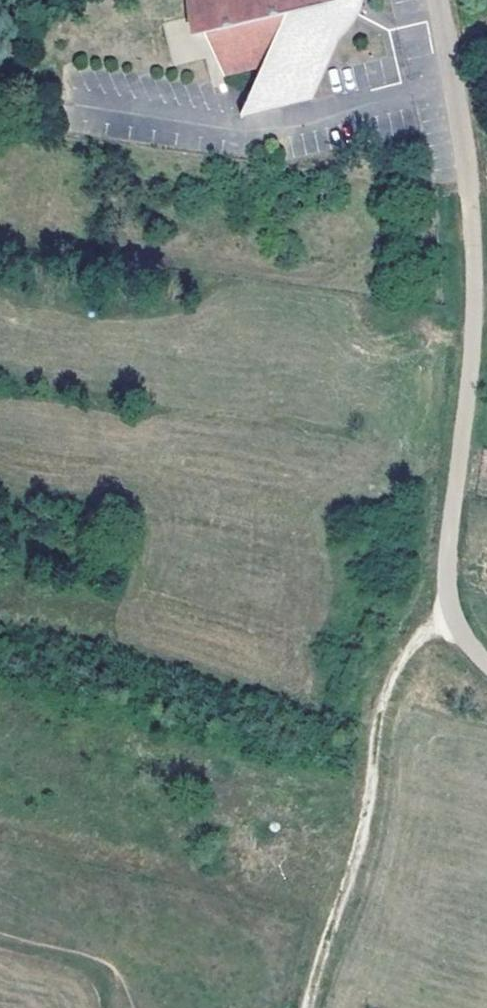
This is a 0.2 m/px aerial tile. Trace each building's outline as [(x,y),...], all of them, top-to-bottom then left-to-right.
[(193,39),(205,37),(224,77),(226,76),(257,70),(263,74),(255,90),(242,120),(244,120),(245,116),(311,101),(327,69),(337,47),(347,35),(354,25),(359,14),(363,6),(364,0),(190,0),(193,39)]
